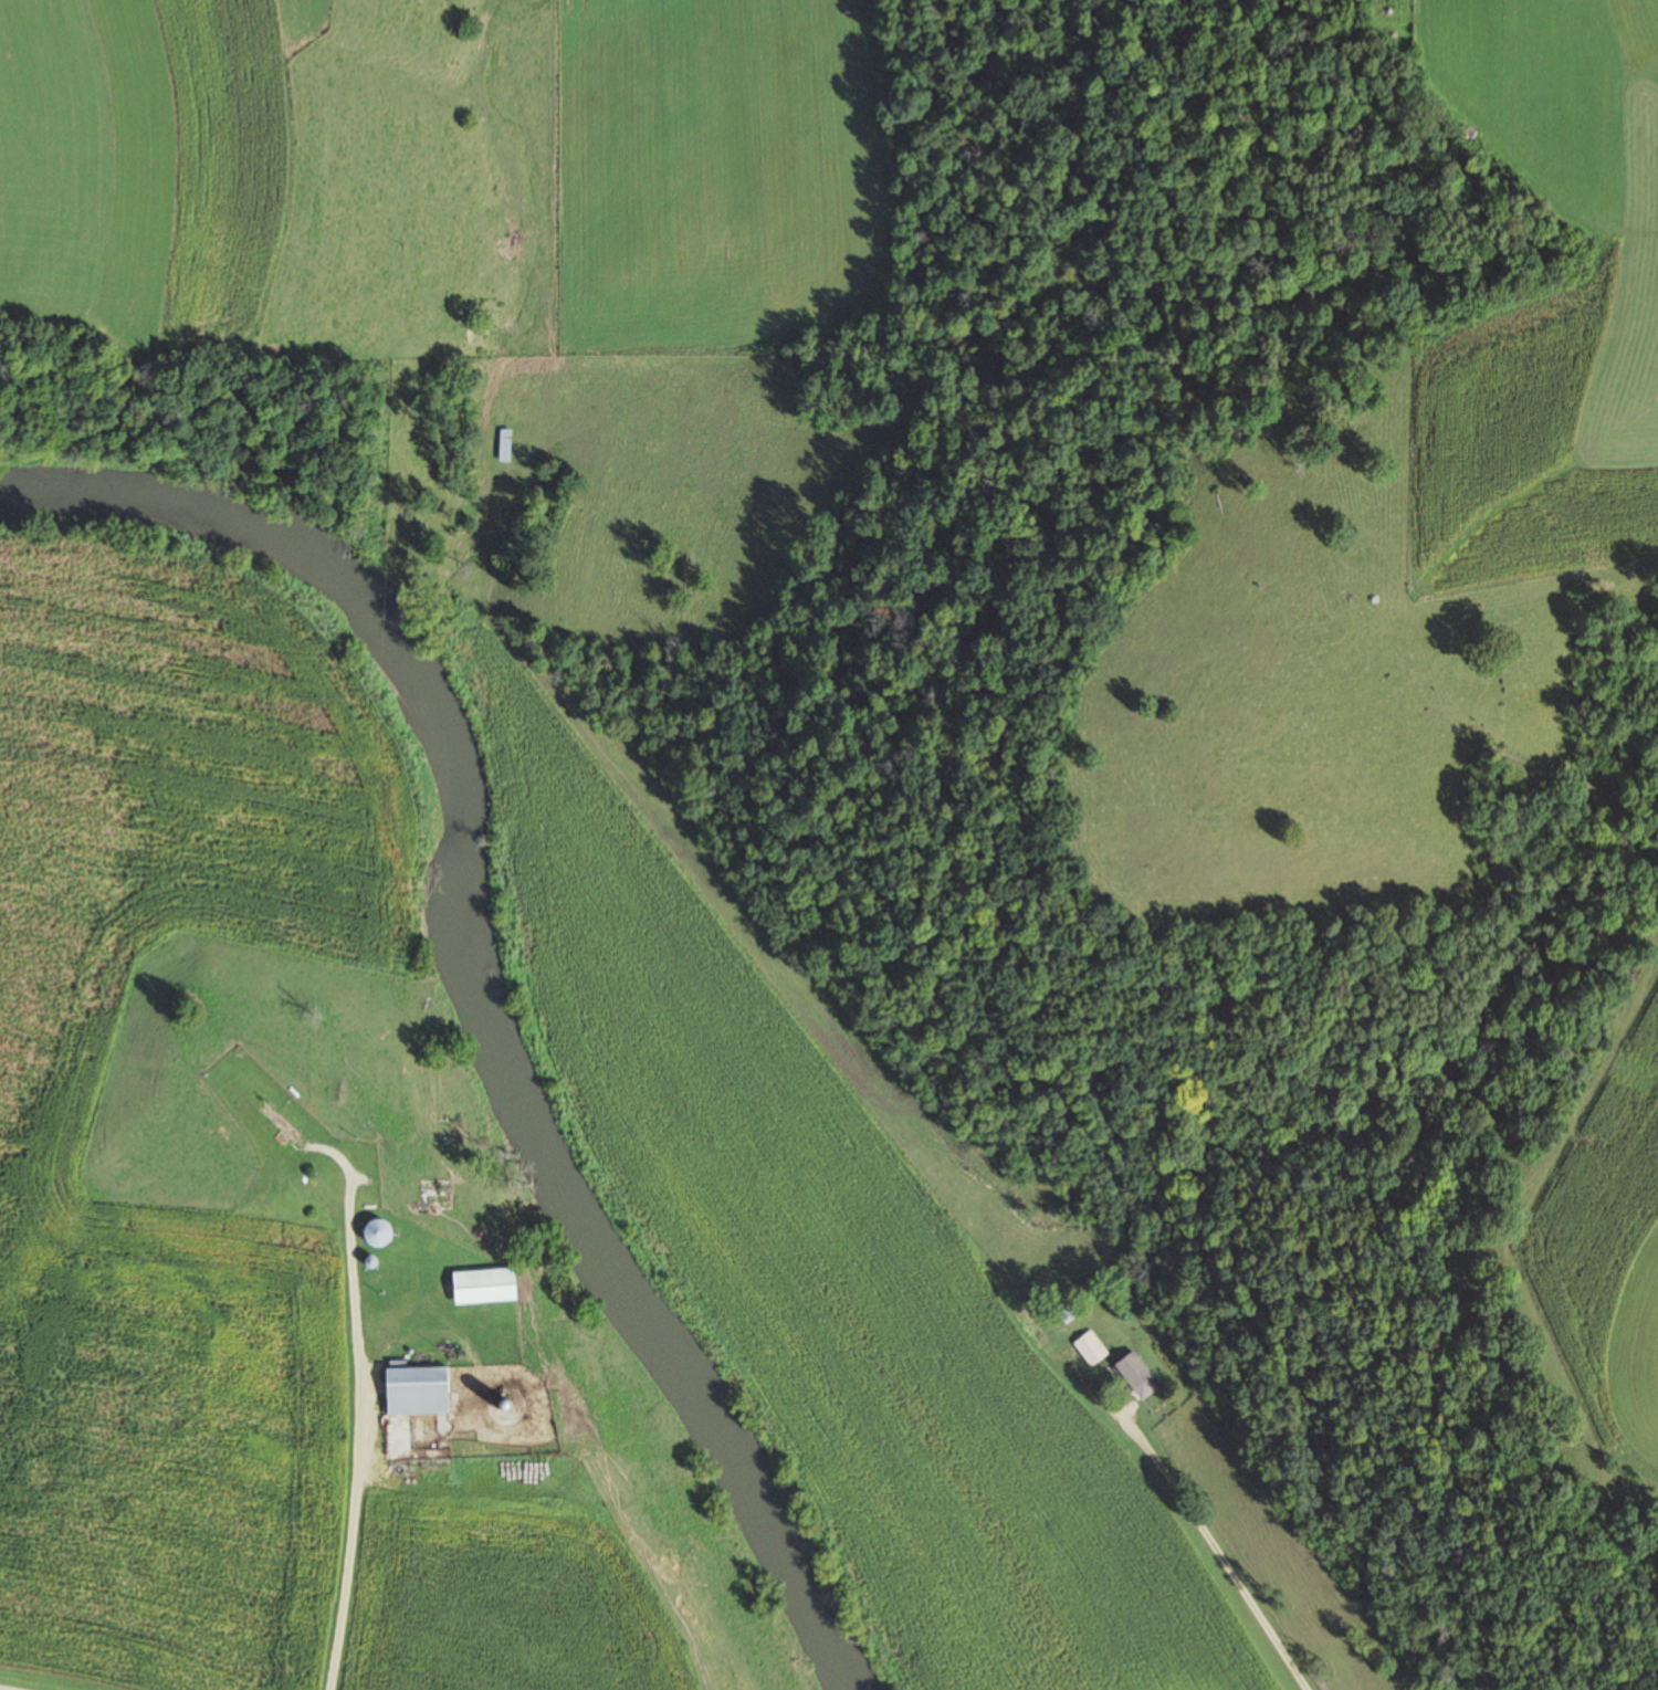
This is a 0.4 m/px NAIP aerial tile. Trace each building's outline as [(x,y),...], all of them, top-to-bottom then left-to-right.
[(498,462),(510,462),(510,429),(498,430),(498,462)] [(360,1237),(375,1247),(389,1228),(374,1217),(360,1237)] [(449,1271),(451,1304),(513,1300),(511,1268),(449,1271)] [(1064,1323),(1078,1313),(1067,1297),(1052,1307),(1064,1323)] [(1072,1342),(1087,1367),(1107,1354),(1091,1330),(1072,1342)] [(1111,1366),(1133,1394),(1153,1380),(1131,1350),(1111,1366)] [(446,1366),(382,1367),(383,1415),(447,1414),(446,1366)]
